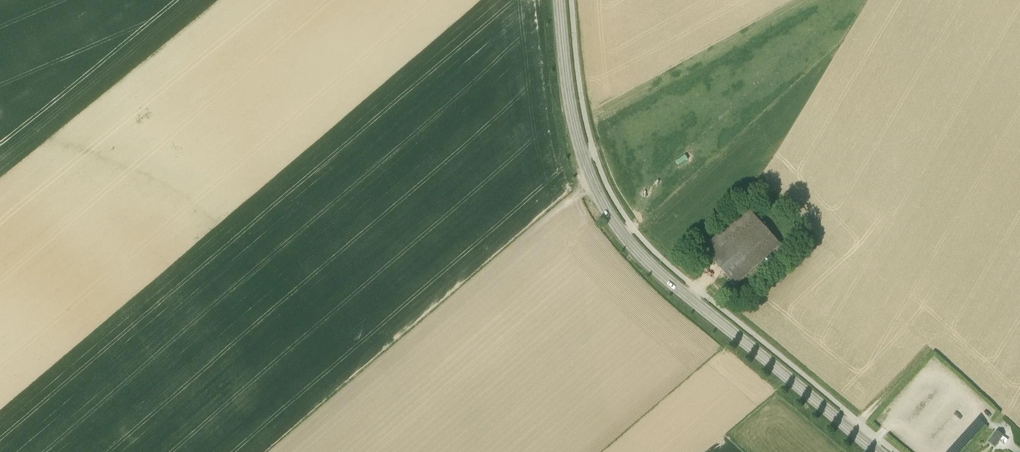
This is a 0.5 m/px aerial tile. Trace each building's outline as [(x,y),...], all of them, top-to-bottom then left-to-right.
[(703,249),(715,262),(736,285),(781,244),(749,208),(703,249)] [(995,447),(1004,435),(997,430),(988,442),(995,447)]
